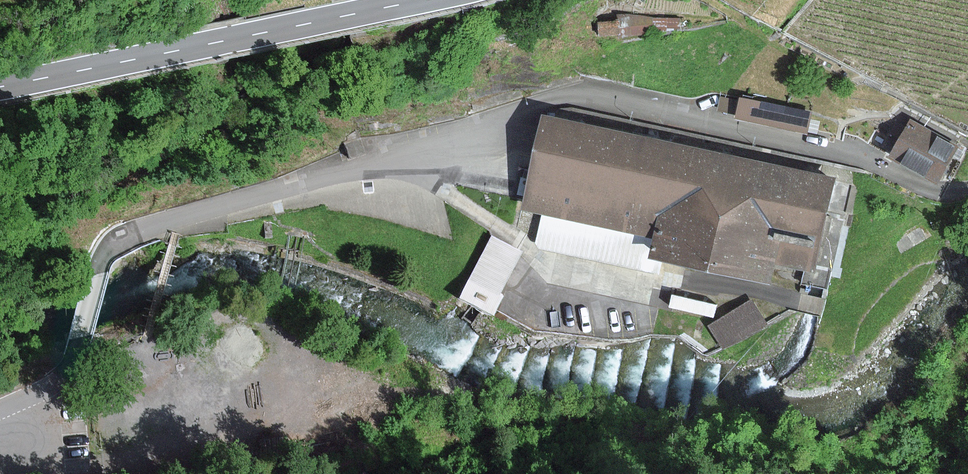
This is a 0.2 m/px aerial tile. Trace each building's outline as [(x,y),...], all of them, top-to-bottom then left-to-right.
[(807,134),(812,112),(738,98),(738,100),(720,97),(717,111),(735,115),(734,119),(807,134)] [(541,115),(520,211),(542,215),(535,248),(658,274),(661,262),(770,286),(775,265),(815,273),(835,178),(541,115)] [(887,158),(936,185),(957,147),(909,120),(887,158)] [(519,253),(488,237),(453,301),(488,319),(500,297),(497,295),(519,253)] [(716,304),(671,295),(668,308),(713,317),(716,304)] [(709,323),(725,347),(767,319),(751,295),(709,323)]
